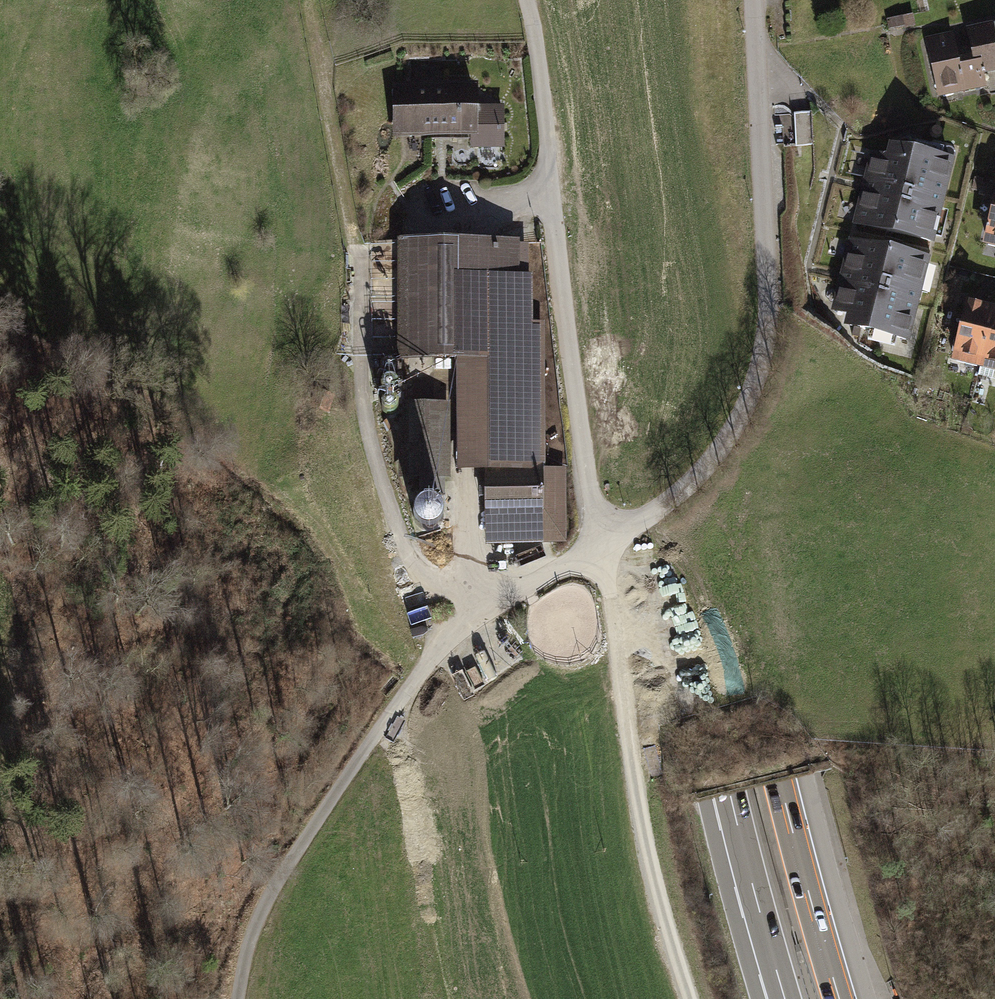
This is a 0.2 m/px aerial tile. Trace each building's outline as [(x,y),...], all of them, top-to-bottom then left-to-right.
[(976,50),(982,73),(985,73),(985,70),(994,67),(994,26),(972,31),(976,50)] [(984,85),(982,73),(976,50),(956,54),(952,36),(927,41),(938,91),(960,86),(961,90),(984,85)] [(472,89),(407,89),(407,133),(470,133),(470,146),(501,146),(501,109),(472,109),(472,89)] [(857,223),(930,240),(931,236),(938,209),(950,161),(941,159),(944,150),(917,143),(914,153),(904,150),(901,162),(890,159),(874,155),(857,223)] [(893,147),(890,159),(901,162),(904,150),(893,147)] [(987,237),(994,239),(994,204),(987,237)] [(948,211),(938,209),(931,236),(941,238),(948,211)] [(925,260),(852,242),(836,309),(852,313),(863,316),(860,328),(870,331),(868,340),(894,347),(897,337),(906,339),(917,292),(924,265),(925,260)] [(486,466),(486,510),(541,509),(541,468),(541,327),(528,327),(527,308),(530,308),(530,278),(512,278),(512,243),(401,243),(402,357),(456,356),(480,356),(481,466),(486,466)] [(934,268),(924,265),(917,292),(927,295),(934,268)] [(956,353),(982,360),(994,310),(968,304),(956,353)] [(994,310),(982,360),(979,374),(994,378),(994,310)] [(863,316),(852,313),(849,326),(860,328),(863,316)] [(457,466),(481,466),(480,356),(456,356),(457,466)] [(405,406),(405,421),(416,421),(416,431),(442,431),(443,406),(405,406)] [(416,421),(405,421),(406,474),(419,474),(419,489),(443,489),(442,431),(416,431),(416,421)] [(541,509),(486,510),(486,540),(562,538),(562,468),(541,468),(541,509)]
